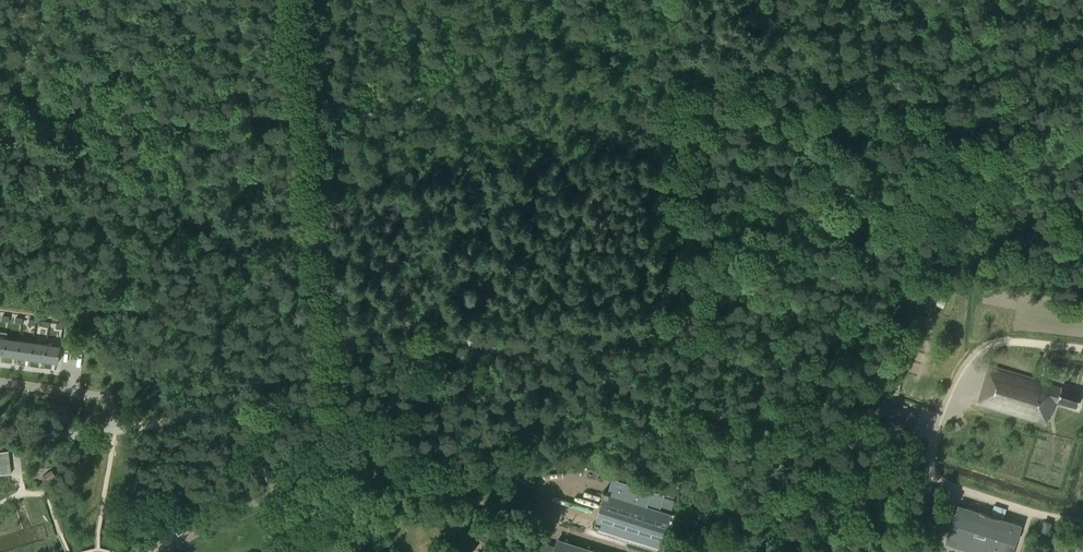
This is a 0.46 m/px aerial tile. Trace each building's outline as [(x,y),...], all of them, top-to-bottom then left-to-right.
[(936,295),(933,305),(941,308),(945,298),(936,295)] [(17,357),(20,340),(6,338),(4,355),(17,357)] [(20,340),(17,357),(30,359),(33,342),(20,340)] [(30,359),(44,361),(46,344),(33,342),(30,359)] [(60,346),(46,344),(44,361),(58,363),(60,346)] [(1042,380),(989,364),(984,380),(977,404),(1046,424),(1049,414),(1051,415),(1055,401),(1076,407),(1081,391),(1062,386),(1061,387),(1046,382),(1042,381),(1042,380)] [(957,422),(951,425),(956,431),(961,428),(957,422)] [(12,474),(9,451),(0,452),(0,475),(12,474)] [(267,463),(260,467),(268,484),(275,480),(267,463)] [(44,474),(48,480),(56,476),(52,469),(44,474)] [(592,524),(591,526),(605,530),(661,548),(672,514),(670,513),(674,500),(663,497),(664,495),(612,478),(610,481),(609,484),(608,488),(607,491),(607,492),(603,491),(601,497),(600,500),(599,504),(598,507),(597,511),(596,514),(595,518),(594,521),(593,522),(593,524),(592,524)] [(974,551),(1012,551),(1021,525),(1003,520),(1007,509),(994,505),(991,516),(959,505),(954,521),(947,543),(974,551)] [(1047,536),(1052,523),(1044,520),(1039,534),(1047,536)] [(186,525),(175,531),(177,534),(188,528),(186,525)] [(489,536),(480,539),(483,547),(492,543),(489,536)] [(536,551),(568,551),(555,548),(539,543),(536,551)]
